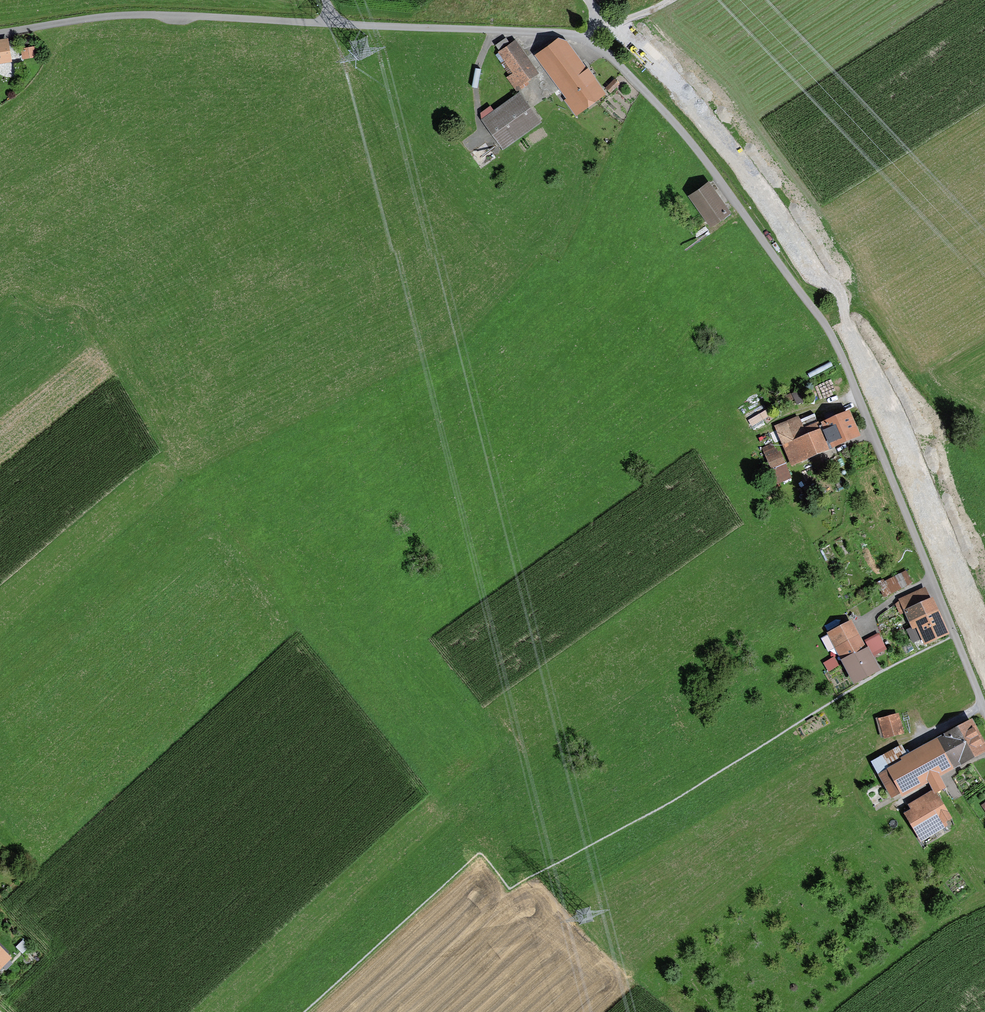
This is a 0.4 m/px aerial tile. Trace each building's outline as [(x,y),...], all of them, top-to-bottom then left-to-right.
[(576,116),(607,94),(588,68),(587,69),(562,35),(534,55),(566,98),(563,100),(576,116)] [(510,43),(506,37),(495,45),(499,51),(497,52),(503,61),(500,63),(509,76),(506,77),(517,93),(529,84),(527,82),(539,74),(516,39),(510,43)] [(8,38),(0,40),(0,64),(12,62),(8,38)] [(37,45),(20,48),(22,60),(39,57),(37,45)] [(23,62),(14,64),(16,78),(26,76),(23,62)] [(611,94),(620,84),(614,79),(605,89),(611,94)] [(542,122),(520,92),(494,111),(490,105),(480,113),(481,120),(503,150),(542,122)] [(475,131),(465,140),(469,145),(473,142),(476,146),(483,140),(475,131)] [(711,227),(732,212),(709,181),(688,196),(711,227)] [(767,404),(746,411),(751,427),(772,420),(767,404)] [(822,428),(819,429),(829,453),(861,439),(850,412),(821,425),(822,428)] [(799,416),(773,427),(791,469),(829,453),(819,429),(816,424),(804,429),(799,416)] [(792,479),(780,452),(778,453),(776,448),(774,449),(772,444),(761,448),(774,480),(771,482),(773,487),(792,479)] [(876,582),(884,597),(913,583),(906,570),(884,581),(883,578),(876,582)] [(925,586),(898,599),(899,600),(895,604),(900,615),(905,613),(911,626),(906,629),(912,643),(921,639),(924,645),(950,632),(933,596),(930,597),(925,586)] [(866,646),(851,619),(827,632),(854,683),(881,669),(874,656),(868,645),(866,646)] [(865,639),(868,645),(874,656),(887,649),(878,632),(865,639)] [(828,672),(839,666),(834,656),(823,662),(828,672)] [(904,733),(898,712),(879,717),(879,716),(875,717),(881,737),(883,736),(884,738),(904,733)] [(937,736),(954,767),(984,750),(984,740),(972,717),(937,736)] [(933,789),(935,792),(937,791),(946,786),(940,775),(954,767),(937,736),(907,753),(902,744),(871,761),(892,797),(900,792),(902,796),(929,781),(933,789)] [(952,817),(937,791),(935,792),(933,789),(908,803),(911,808),(904,811),(920,841),(948,825),(946,821),(952,817)] [(29,947),(22,939),(16,946),(22,953),(29,947)] [(12,957),(0,944),(0,969),(12,957)]
